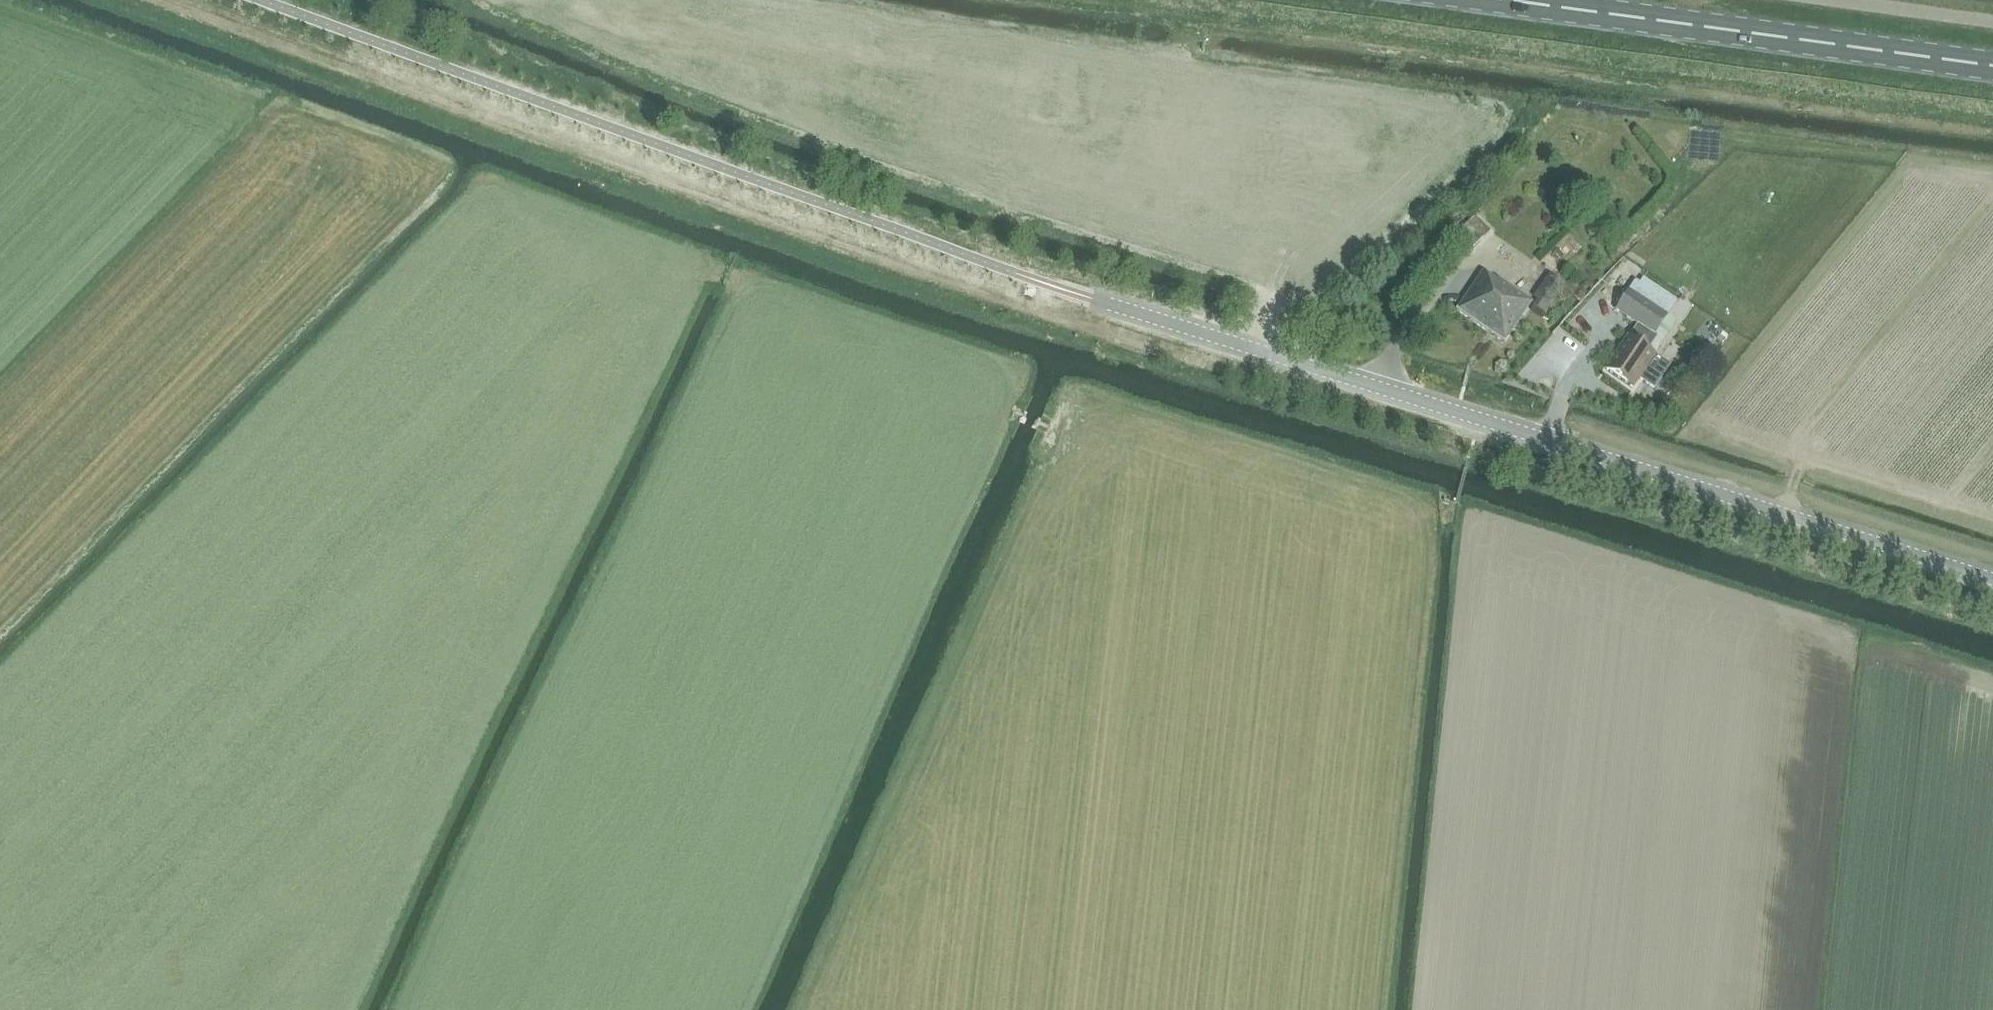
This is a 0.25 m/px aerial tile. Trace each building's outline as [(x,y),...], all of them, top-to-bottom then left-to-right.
[(1475,216),(1454,236),(1470,252),(1491,232),(1475,216)] [(1635,279),(1628,291),(1614,311),(1636,325),(1627,339),(1626,339),(1605,371),(1631,388),(1652,356),(1645,351),(1655,336),(1653,335),(1677,299),(1644,277),(1645,276),(1624,261),(1619,269),(1635,279)] [(1504,344),(1525,313),(1533,302),(1498,278),(1496,280),(1485,273),(1456,311),(1504,344)]
